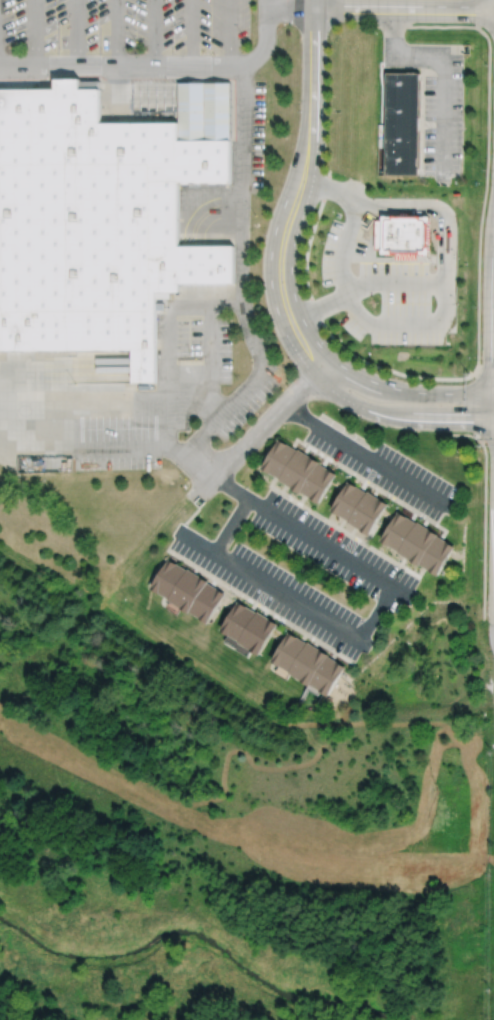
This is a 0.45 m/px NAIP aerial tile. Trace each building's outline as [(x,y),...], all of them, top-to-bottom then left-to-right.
[(386,72),(385,175),(419,176),(420,73),(386,72)] [(130,350),(0,350),(0,89),(54,89),(54,79),(80,79),(80,89),(99,89),(99,122),(176,122),(176,140),(231,140),(231,183),(178,184),(178,246),(234,245),(234,282),(179,283),(179,292),(157,292),(157,381),(131,381),(130,350)] [(176,122),(176,140),(231,140),(230,82),(176,82),(176,122)] [(376,220),(375,250),(382,250),(382,255),(392,255),(392,256),(396,256),(396,260),(417,260),(417,256),(421,256),(429,256),(429,251),(430,251),(430,221),(430,217),(426,217),(426,216),(421,216),(421,218),(417,218),(417,215),(400,215),(397,215),(393,215),(386,215),(386,217),(382,217),(382,220),(376,220)] [(297,449),(293,447),(278,438),(260,466),(269,472),(275,476),(279,478),(297,449)] [(318,462),(319,461),(305,452),(297,448),(297,449),(279,478),(282,480),(281,481),(286,484),(292,488),(292,487),(299,492),(300,491),(318,462)] [(300,491),(305,494),(311,498),(311,497),(318,502),(336,473),(323,465),(318,462),(300,491)] [(366,492),(362,489),(347,480),(330,509),(336,513),(344,518),(348,521),(366,492)] [(348,521),(351,523),(351,524),(355,526),(363,531),(364,531),(369,534),(374,526),(388,503),(374,495),(367,490),(366,492),(348,521)] [(416,522),(412,519),(398,511),(380,539),(389,544),(388,545),(399,551),(416,522)] [(399,551),(401,553),(400,554),(405,557),(411,561),(412,560),(419,565),(420,564),(437,536),(436,535),(437,533),(424,525),(417,521),(416,522),(399,551)] [(420,564),(424,567),(430,570),(437,574),(454,546),(442,538),(437,536),(420,564)] [(186,569),(167,558),(149,587),(167,598),(186,569)] [(207,582),(207,581),(194,572),(187,568),(186,569),(167,598),(167,599),(179,607),(187,613),(188,611),(207,582)] [(188,611),(198,617),(207,623),(225,594),(212,585),(207,582),(188,611)] [(256,612),(251,609),(237,600),(219,629),(238,641),(256,612)] [(238,641),(237,642),(258,655),(277,623),(263,615),(257,611),(256,612),(238,641)] [(306,643),(302,640),(288,631),(270,660),(289,672),(306,643)] [(328,655),(328,654),(314,646),(307,641),(306,643),(289,672),(288,673),(309,686),(310,685),(328,655)] [(310,685),(328,696),(346,667),(332,658),(328,655),(310,685)]
